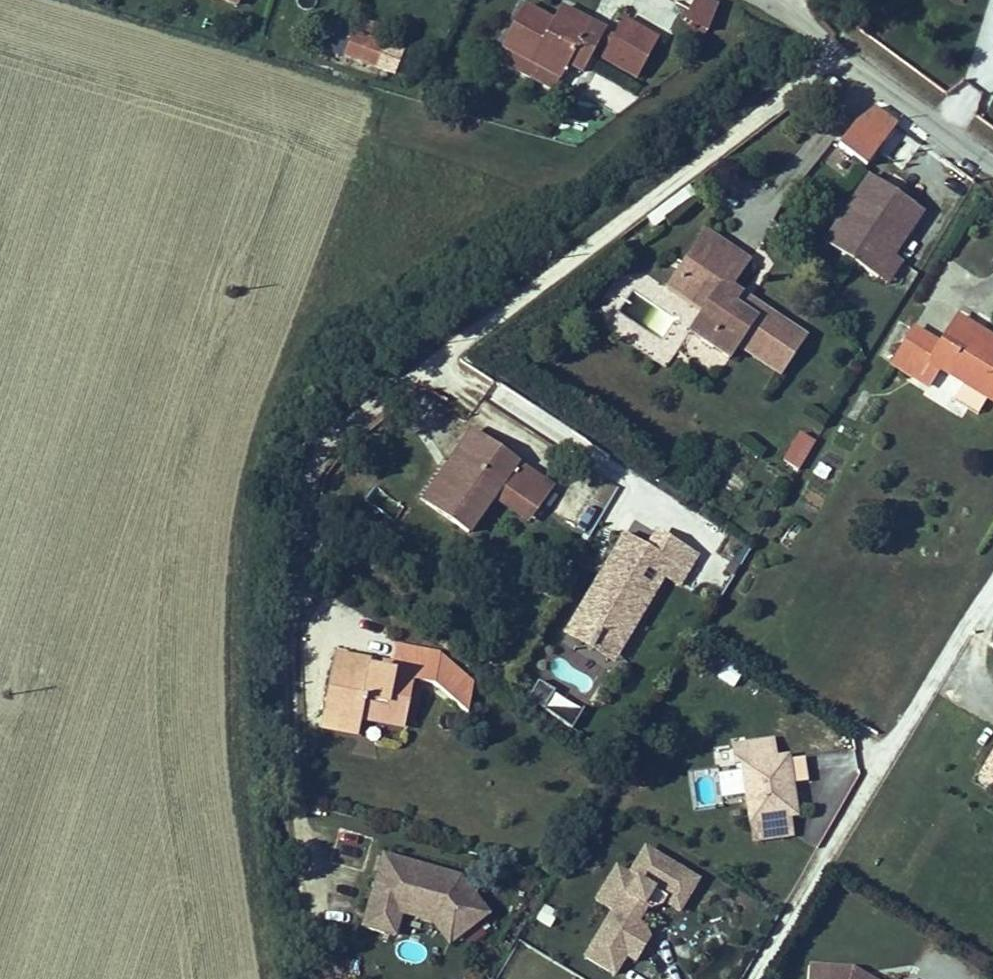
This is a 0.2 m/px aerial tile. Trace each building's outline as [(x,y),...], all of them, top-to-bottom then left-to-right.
[(553,5),(543,0),(521,0),(504,32),(561,61),(569,49),(585,56),(606,14),(578,0),(568,0),(563,10),(553,5)] [(553,5),(563,10),(568,0),(556,0),(553,5)] [(721,3),(714,0),(694,0),(682,26),(706,37),(721,3)] [(624,4),(604,43),(643,60),(662,20),(624,4)] [(325,50),(377,71),(387,45),(335,25),(325,50)] [(978,48),(992,58),(992,26),(978,48)] [(820,147),(848,166),(877,123),(854,107),(834,126),(820,147)] [(807,243),(862,277),(876,254),(906,208),(852,176),(807,243)] [(692,237),(665,278),(702,301),(692,316),(679,336),(719,360),(727,346),(768,372),(792,335),(762,316),(757,325),(726,305),(731,296),(722,289),(737,266),(692,237)] [(876,254),(862,277),(874,284),(889,261),(876,254)] [(665,278),(655,292),(692,316),(702,301),(665,278)] [(762,316),(731,296),(726,305),(757,325),(762,316)] [(950,401),(973,416),(982,401),(990,405),(992,400),(992,355),(990,353),(951,329),(957,320),(940,309),(922,339),(894,323),(871,358),(900,378),(913,358),(922,364),(959,386),(950,401)] [(951,329),(990,353),(992,348),(992,341),(957,320),(951,329)] [(913,358),(900,378),(910,385),(922,364),(913,358)] [(796,431),(779,461),(797,471),(814,441),(796,431)] [(459,440),(431,481),(443,488),(470,448),(459,440)] [(443,488),(431,481),(409,514),(453,543),(487,495),(526,523),(542,498),(470,448),(443,488)] [(585,467),(554,511),(586,533),(617,488),(585,467)] [(373,485),(364,498),(394,520),(403,507),(373,485)] [(637,530),(627,547),(645,558),(655,541),(637,530)] [(602,534),(580,573),(587,577),(609,538),(602,534)] [(580,573),(543,636),(594,665),(644,578),(660,588),(678,555),(655,541),(645,558),(627,547),(609,538),(587,577),(580,573)] [(319,663),(307,724),(343,730),(347,707),(370,711),(367,730),(387,734),(397,686),(416,690),(421,661),(383,653),(378,678),(352,673),(350,686),(333,682),(336,670),(336,666),(319,663)] [(735,685),(741,668),(722,661),(716,679),(735,685)] [(352,673),(336,670),(333,682),(350,686),(352,673)] [(343,730),(307,724),(306,735),(341,741),(343,730)] [(721,756),(729,815),(731,832),(771,827),(768,810),(776,809),(772,774),(787,772),(784,747),(769,748),(756,750),(754,731),(713,737),(715,757),(721,756)] [(701,876),(641,846),(628,872),(611,864),(592,902),(606,909),(581,959),(620,978),(623,978),(648,930),(637,924),(649,900),(680,916),(701,876)] [(372,858),(366,877),(388,883),(393,864),(372,858)] [(449,879),(393,864),(388,883),(366,877),(356,914),(378,921),(382,906),(435,921),(447,938),(477,915),(449,879)] [(378,921),(356,914),(351,929),(384,938),(390,915),(421,924),(437,945),(447,938),(435,921),(382,906),(378,921)]
